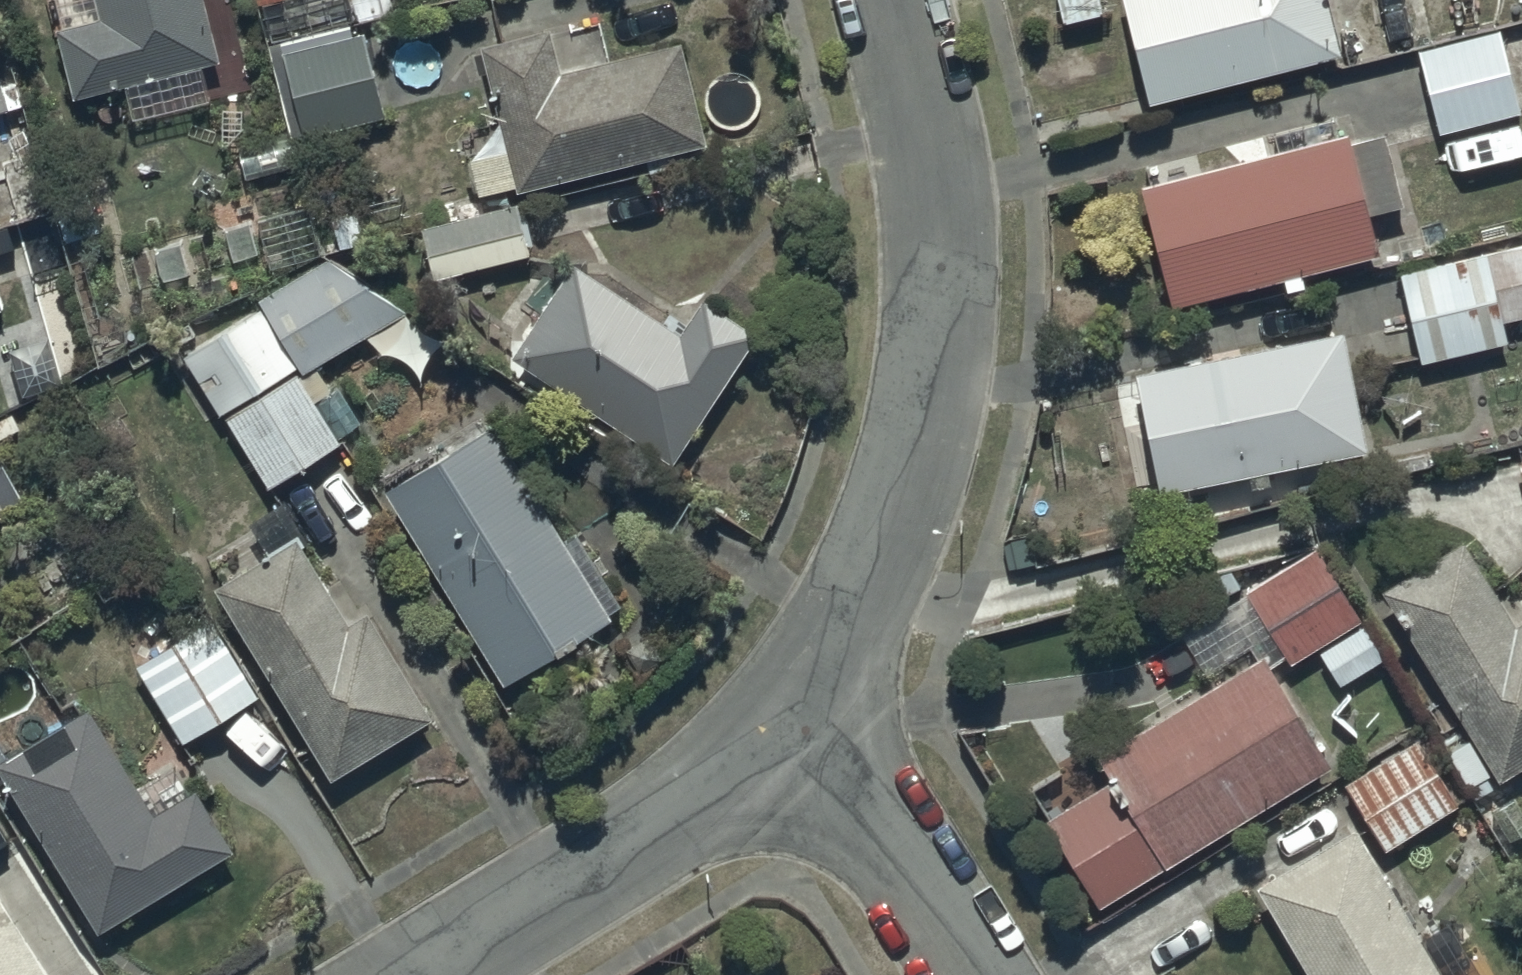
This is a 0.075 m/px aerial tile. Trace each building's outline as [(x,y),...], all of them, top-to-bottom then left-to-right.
[(63,98),(211,61),(195,0),(85,0),(89,18),(46,28),(63,98)] [(1138,104),(1332,56),(1318,0),(1112,0),(1138,104)] [(1408,52),(1430,134),(1515,111),(1494,29),(1408,52)] [(542,31),(473,47),(498,151),(462,160),(470,194),(508,185),(510,192),(699,147),(674,43),(551,72),(542,31)] [(358,34),(273,55),(294,138),(379,116),(358,34)] [(1131,185),(1163,308),(1272,280),(1275,292),(1297,286),(1294,274),(1366,256),(1356,216),(1397,205),(1378,132),(1341,141),(1339,132),(1131,185)] [(413,232),(426,281),(523,255),(509,206),(413,232)] [(1413,363),(1501,346),(1496,325),(1521,320),(1521,245),(1395,271),(1413,363)] [(256,306),(177,359),(212,417),(216,414),(261,489),(300,466),(302,469),(332,451),(329,447),(337,442),(334,437),(355,425),(334,390),(311,404),(295,377),(401,313),(323,259),(251,297),(256,306)] [(671,333),(567,262),(520,331),(502,357),(661,467),(751,337),(694,298),(671,333)] [(1125,374),(1149,494),(1359,452),(1336,332),(1125,374)] [(13,428),(5,413),(0,415),(0,435),(13,428)] [(485,425),(377,490),(496,687),(604,621),(599,612),(615,602),(576,538),(559,548),(485,425)] [(1521,506),(1521,460),(1512,463),(1521,506)] [(20,500),(0,464),(0,510),(20,500)] [(299,533),(278,499),(238,523),(259,558),(206,589),(322,781),(425,719),(361,613),(342,625),(290,538),(299,533)] [(1375,591),(1464,739),(1441,753),(1469,799),(1521,766),(1521,619),(1507,627),(1456,543),(1375,591)] [(1089,757),(1103,780),(1037,823),(1092,908),(1319,768),(1259,668),(1276,658),(1280,664),(1310,646),(1334,686),(1377,661),(1310,549),(1173,631),(1200,676),(1243,650),(1249,660),(1089,757)] [(206,620),(129,665),(175,743),(252,698),(206,620)] [(89,933),(223,852),(186,791),(143,817),(78,710),(4,755),(0,749),(0,787),(89,933)] [(1247,888),(1299,974),(1435,974),(1367,858),(1453,807),(1414,740),(1338,785),(1358,819),(1247,888)] [(0,908),(0,974),(39,974),(0,908)]
